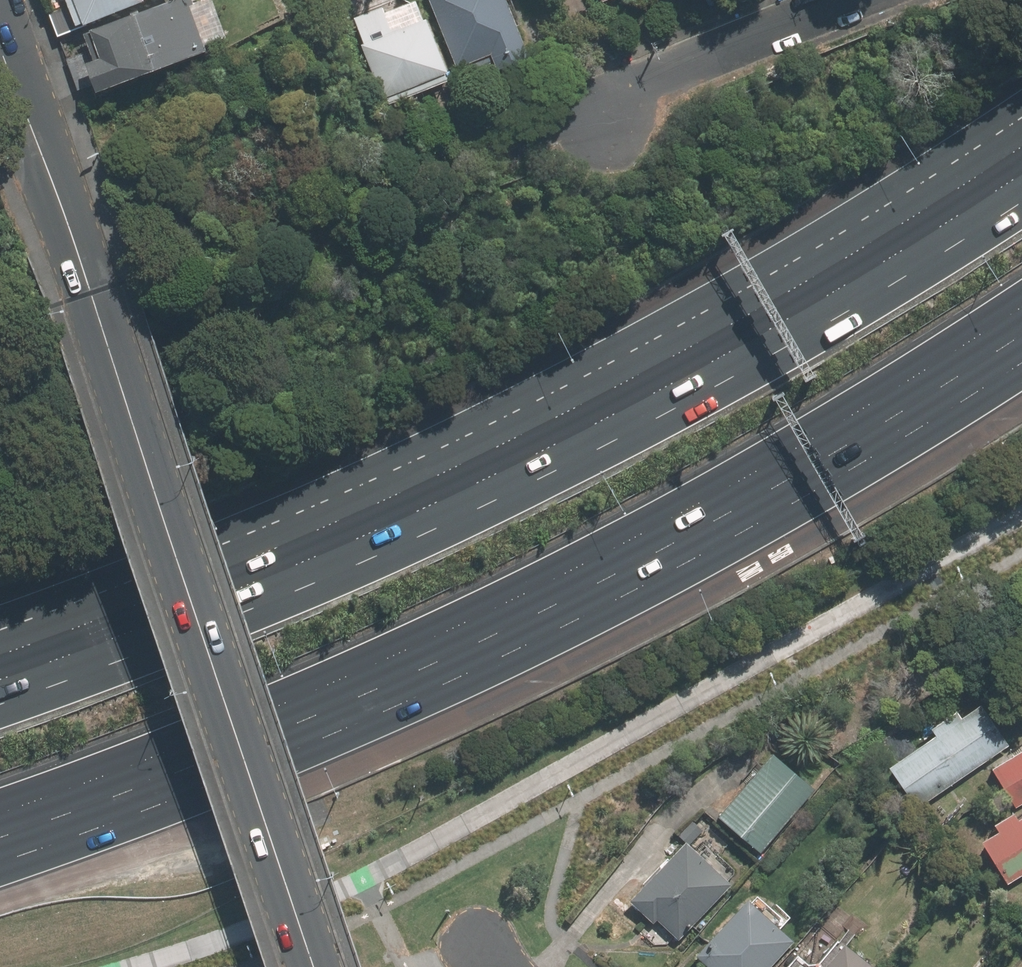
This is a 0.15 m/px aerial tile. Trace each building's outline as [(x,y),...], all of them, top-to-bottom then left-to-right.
[(52,14),(60,35),(150,0),(72,0),(74,6),(52,14)] [(103,89),(209,48),(190,0),(172,0),(88,33),(98,59),(92,61),(103,89)] [(428,0),(394,0),(350,17),(383,103),(457,74),(428,0)] [(468,66),(498,53),(509,79),(544,64),(516,0),(439,0),(468,66)] [(985,704),(892,765),(920,807),(1013,746),(985,704)] [(994,768),(1020,807),(1021,806),(1021,750),(994,768)] [(776,753),(722,815),(764,851),(818,789),(776,753)] [(983,840),(1009,884),(1021,877),(1021,817),(983,840)] [(691,838),(632,897),(656,921),(659,918),(681,939),(736,884),(691,838)] [(702,955),(715,966),(770,966),(797,937),(753,897),(702,955)] [(877,964),(850,940),(826,966),(874,966),(877,964)]
